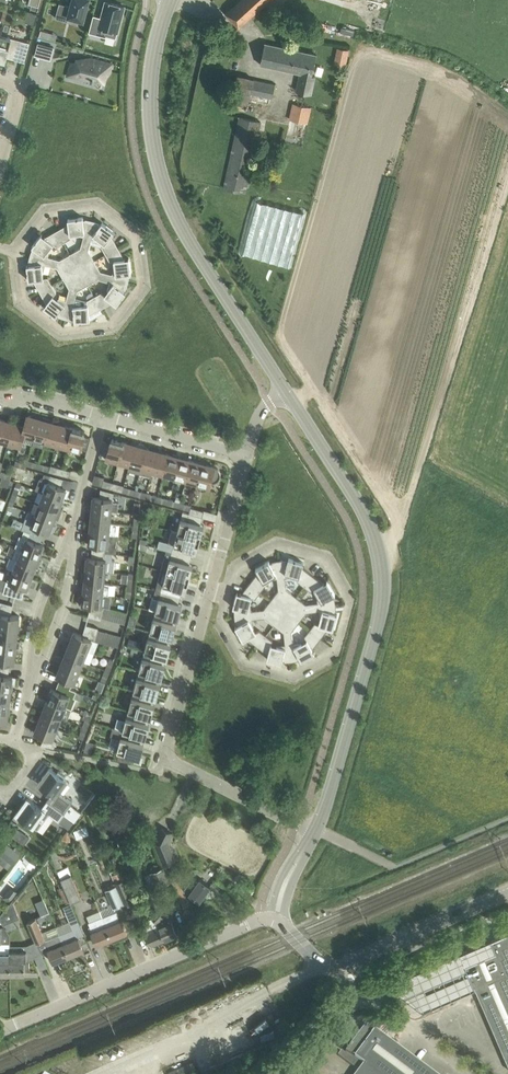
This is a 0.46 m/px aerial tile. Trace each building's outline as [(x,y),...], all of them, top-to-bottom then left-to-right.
[(29,3),(32,4),(31,8),(38,10),(39,6),(41,0),(29,0),(29,3)] [(59,3),(55,18),(67,21),(69,16),(83,20),(89,0),(72,0),(71,6),(59,3)] [(226,13),(239,27),(256,12),(247,0),(241,0),(226,13)] [(256,12),(269,0),(247,0),(256,12)] [(93,15),(89,32),(106,37),(106,35),(116,38),(125,6),(106,1),(101,17),(93,15)] [(30,12),(28,20),(34,22),(36,13),(30,12)] [(40,30),(39,36),(47,38),(48,32),(40,30)] [(29,42),(0,34),(0,59),(3,60),(4,57),(24,62),(29,42)] [(54,47),(37,42),(34,55),(50,59),(54,47)] [(317,54),(265,43),(260,64),(300,73),(297,91),(311,94),(315,76),(312,75),(317,54)] [(92,58),(88,59),(87,62),(86,61),(81,60),(80,63),(79,65),(77,64),(73,63),(69,75),(84,79),(84,78),(85,73),(93,75),(92,79),(94,80),(94,79),(105,82),(106,78),(107,78),(108,73),(111,74),(113,64),(92,58)] [(275,84),(254,79),(251,93),(272,98),(275,84)] [(292,103),(285,134),(304,139),(310,107),(292,103)] [(261,122),(239,117),(224,188),(245,192),(261,122)] [(70,254),(79,269),(92,220),(92,222),(83,219),(83,218),(83,217),(68,219),(68,220),(69,223),(68,223),(57,230),(64,242),(71,238),(70,234),(80,233),(84,234),(81,248),(70,254)] [(102,247),(106,254),(118,247),(111,235),(112,235),(111,235),(113,232),(114,232),(102,222),(102,223),(101,224),(92,222),(93,220),(92,220),(79,269),(94,260),(88,250),(92,236),(96,237),(104,243),(102,247)] [(56,247),(64,242),(57,230),(45,237),(42,235),(41,234),(32,246),(33,247),(33,246),(34,247),(32,256),(30,255),(30,256),(79,269),(70,254),(60,260),(46,256),(47,252),(53,244),(56,247)] [(118,247),(106,254),(110,261),(114,261),(115,271),(114,275),(100,271),(94,260),(79,269),(128,283),(128,282),(127,282),(129,274),(129,273),(130,273),(131,273),(129,258),(128,258),(128,259),(125,259),(118,247)] [(40,291),(52,285),(48,277),(44,278),(43,268),(44,264),(58,268),(63,278),(79,269),(30,256),(31,257),(29,265),(28,266),(28,265),(27,265),(29,280),(30,280),(33,279),(33,280),(40,291)] [(66,318),(71,299),(79,269),(63,278),(69,289),(66,302),(61,301),(54,295),(56,292),(52,285),(40,291),(47,303),(46,303),(47,304),(45,306),(44,306),(44,307),(56,316),(56,315),(57,314),(57,315),(57,314),(66,317),(65,318),(66,318)] [(74,304),(75,299),(77,291),(88,285),(79,269),(71,299),(66,318),(66,317),(75,319),(75,320),(75,319),(75,321),(90,319),(89,315),(90,315),(101,308),(94,296),(87,300),(87,304),(78,306),(74,304)] [(128,283),(79,269),(88,285),(98,279),(112,283),(111,287),(105,295),(102,292),(94,296),(101,308),(113,302),(113,301),(116,304),(117,305),(126,292),(125,292),(124,292),(124,291),(126,283),(128,283)] [(23,434),(23,435),(34,438),(39,418),(28,415),(25,426),(23,434)] [(39,418),(34,438),(45,441),(51,422),(51,419),(49,418),(43,417),(43,419),(39,418)] [(3,420),(0,429),(0,439),(8,442),(14,423),(3,420)] [(51,422),(45,441),(57,444),(62,425),(51,422)] [(25,426),(14,423),(8,442),(20,445),(23,435),(23,434),(25,426)] [(57,444),(68,447),(73,428),(62,425),(57,444)] [(80,448),(87,450),(91,438),(84,436),(85,431),(73,428),(68,447),(80,450),(80,448)] [(104,441),(100,454),(107,455),(107,458),(119,461),(124,442),(112,438),(111,443),(104,441)] [(130,464),(135,445),(124,442),(119,461),(130,464)] [(135,445),(130,464),(128,472),(139,475),(146,448),(147,445),(145,445),(139,443),(139,446),(135,445)] [(158,451),(146,448),(139,475),(150,478),(152,470),(158,451)] [(169,454),(158,451),(152,470),(164,473),(169,454)] [(180,457),(169,454),(164,473),(175,476),(180,457)] [(191,460),(180,457),(175,476),(186,479),(191,460)] [(16,460),(14,465),(26,468),(27,465),(27,463),(28,460),(28,459),(22,458),(21,462),(16,460)] [(203,463),(191,460),(186,479),(197,483),(203,463)] [(215,467),(203,463),(197,483),(209,486),(210,482),(211,482),(212,482),(213,482),(214,482),(215,482),(216,482),(217,481),(218,480),(219,480),(219,479),(220,478),(220,477),(220,476),(221,475),(221,474),(221,473),(220,472),(220,471),(219,470),(219,469),(218,469),(218,468),(217,468),(216,467),(215,467)] [(51,465),(50,466),(49,471),(58,473),(59,467),(51,465)] [(58,473),(69,477),(71,470),(59,467),(58,473)] [(60,486),(63,479),(63,478),(44,473),(42,479),(40,478),(35,489),(44,492),(62,500),(63,496),(67,498),(70,490),(60,486)] [(102,486),(114,489),(115,483),(104,479),(102,486)] [(17,482),(13,493),(17,495),(21,484),(17,482)] [(114,489),(122,491),(124,487),(124,485),(115,483),(114,489)] [(93,497),(92,509),(112,511),(118,511),(119,502),(113,502),(113,492),(101,489),(100,497),(93,497)] [(61,503),(62,500),(44,492),(39,503),(61,512),(64,504),(61,503)] [(13,505),(17,495),(13,493),(8,504),(13,505)] [(39,503),(35,514),(54,521),(55,518),(58,519),(61,512),(39,503)] [(190,510),(189,513),(202,517),(204,510),(191,507),(190,510)] [(110,522),(112,511),(92,509),(91,520),(110,522)] [(54,521),(35,514),(28,511),(21,529),(24,530),(43,537),(45,531),(49,533),(49,532),(52,534),(56,526),(52,525),(54,521)] [(183,511),(177,532),(200,538),(204,525),(200,524),(202,518),(202,517),(189,513),(183,511)] [(110,522),(91,520),(89,532),(116,535),(117,523),(110,522)] [(15,546),(16,547),(40,556),(44,545),(40,543),(43,537),(24,530),(22,534),(20,534),(15,546)] [(200,538),(177,532),(171,530),(168,541),(174,543),(172,551),(191,557),(193,550),(197,551),(200,538)] [(92,551),(112,553),(116,554),(118,535),(116,535),(89,532),(89,536),(87,535),(86,541),(89,541),(88,544),(93,545),(92,551)] [(12,558),(17,560),(36,567),(40,556),(16,547),(12,558)] [(189,564),(191,557),(172,551),(166,550),(160,570),(166,571),(189,578),(193,565),(189,564)] [(87,557),(86,569),(105,571),(113,572),(115,560),(112,560),(112,553),(92,551),(91,558),(87,557)] [(279,560),(285,610),(296,596),(287,589),(285,575),(289,574),(299,577),(297,581),(304,586),(313,575),(302,567),(303,562),(289,558),(288,560),(279,561),(279,560)] [(17,560),(13,571),(31,578),(36,567),(17,560)] [(285,610),(279,560),(278,560),(279,562),(270,563),(269,561),(256,568),(258,572),(250,583),(261,591),(266,585),(264,581),(272,576),(277,576),(278,590),(271,599),(285,610)] [(104,583),(105,571),(86,569),(85,573),(82,572),(81,581),(104,583)] [(3,593),(16,596),(22,598),(25,588),(27,589),(31,578),(13,571),(9,581),(7,580),(3,593)] [(186,590),(189,578),(166,571),(161,591),(180,596),(182,589),(186,590)] [(296,596),(285,610),(336,604),(334,604),(333,595),(335,594),(327,581),(323,583),(313,575),(304,586),(311,591),(314,589),(319,598),(320,602),(306,604),(296,596)] [(84,589),(83,592),(103,594),(108,595),(110,583),(104,583),(81,581),(80,588),(84,589)] [(235,616),(235,617),(285,610),(271,599),(264,609),(249,611),(249,606),(252,597),(256,598),(261,591),(250,583),(241,593),(237,592),(233,607),(235,608),(236,616),(235,616)] [(182,605),(181,604),(178,603),(180,596),(161,591),(155,611),(179,617),(182,605)] [(101,619),(104,606),(102,606),(103,594),(83,592),(83,596),(80,596),(79,604),(82,604),(91,605),(88,616),(101,619)] [(18,628),(20,616),(11,615),(13,605),(1,601),(0,604),(0,626),(18,628)] [(310,629),(321,638),(329,627),(333,629),(337,614),(335,613),(334,605),(336,604),(285,610),(299,621),(307,612),(321,610),(321,614),(319,624),(315,623),(310,629)] [(258,646),(266,635),(260,630),(256,632),(251,623),(250,619),(265,617),(274,624),(285,610),(235,617),(236,617),(237,625),(235,627),(243,640),(247,638),(258,646)] [(291,661),(285,610),(274,624),(284,632),(285,646),(281,647),(272,644),(273,640),(266,635),(258,646),(268,654),(267,658),(282,663),(282,660),(291,659),(291,661)] [(299,621),(285,610),(291,661),(292,661),(292,659),(300,658),(301,660),(315,653),(312,649),(321,638),(310,629),(304,636),(306,640),(298,644),(294,645),(292,631),(299,621)] [(178,618),(179,617),(155,611),(150,631),(173,637),(177,624),(173,623),(175,617),(178,618)] [(74,632),(69,643),(88,650),(92,640),(95,640),(98,628),(86,624),(83,635),(74,632)] [(18,628),(0,626),(0,638),(19,640),(17,639),(18,628)] [(171,644),(170,644),(168,643),(169,636),(173,638),(173,637),(150,631),(144,651),(168,657),(171,644)] [(16,651),(16,647),(20,648),(20,640),(19,640),(0,638),(0,649),(16,651)] [(69,643),(65,654),(83,661),(88,650),(69,643)] [(16,651),(0,649),(0,668),(9,669),(10,663),(14,663),(16,651)] [(168,657),(144,651),(139,671),(162,677),(166,664),(162,663),(164,656),(168,657)] [(65,654),(61,665),(79,672),(83,661),(65,654)] [(109,659),(105,670),(110,671),(114,660),(109,659)] [(75,683),(79,672),(61,665),(56,676),(60,677),(58,684),(70,688),(73,682),(75,683)] [(0,668),(0,687),(11,688),(12,684),(15,685),(16,679),(16,677),(8,676),(9,669),(0,668)] [(105,682),(110,671),(105,670),(101,680),(105,682)] [(162,677),(139,671),(133,690),(157,697),(160,684),(157,683),(158,676),(162,677)] [(47,699),(65,707),(72,709),(76,698),(74,697),(76,691),(70,688),(58,684),(56,690),(51,688),(47,699)] [(11,688),(0,687),(0,699),(10,700),(11,688)] [(155,704),(154,704),(151,703),(153,696),(157,697),(133,690),(128,710),(151,717),(155,704)] [(9,711),(10,700),(0,699),(0,710),(9,711)] [(47,699),(43,710),(61,717),(65,707),(47,699)] [(0,710),(0,723),(8,723),(9,711),(0,710)] [(43,710),(38,721),(57,728),(61,717),(43,710)] [(151,717),(128,710),(125,719),(117,717),(114,727),(123,730),(146,736),(149,724),(146,723),(147,716),(151,717)] [(87,715),(83,726),(87,728),(92,717),(90,716),(87,715)] [(41,745),(45,745),(54,747),(57,741),(53,739),(57,728),(38,721),(34,732),(44,736),(41,745)] [(83,739),(87,728),(83,726),(79,737),(83,739)] [(140,757),(143,748),(144,744),(144,743),(143,743),(140,742),(142,736),(146,737),(146,736),(123,730),(114,727),(113,727),(111,735),(121,737),(117,750),(120,751),(118,759),(118,760),(129,762),(129,761),(128,761),(130,754),(140,757)] [(88,739),(85,751),(93,753),(96,742),(88,739)] [(47,801),(64,814),(73,802),(59,792),(67,780),(63,778),(65,776),(65,775),(58,770),(58,771),(57,773),(49,768),(38,783),(52,794),(47,801)] [(99,804),(95,795),(84,809),(86,812),(99,804)] [(64,814),(47,801),(41,808),(27,798),(16,813),(24,819),(23,821),(22,821),(29,827),(30,826),(29,826),(30,824),(37,829),(49,814),(59,821),(64,814)] [(171,832),(162,828),(155,842),(164,864),(175,859),(174,859),(166,840),(170,832),(171,833),(171,832)] [(20,829),(14,837),(20,842),(26,834),(20,829)] [(39,861),(27,852),(23,857),(24,858),(34,865),(36,866),(39,861)] [(69,865),(59,870),(72,902),(82,898),(69,865)] [(156,887),(169,882),(163,867),(150,872),(156,887)] [(115,883),(124,879),(120,871),(111,875),(115,883)] [(179,878),(169,882),(180,908),(189,904),(179,878)] [(184,889),(199,900),(211,885),(200,878),(195,884),(190,880),(184,889)] [(124,879),(115,883),(116,885),(124,905),(134,900),(125,879),(124,879)] [(124,905),(116,885),(104,890),(112,909),(124,905)] [(17,918),(19,917),(12,899),(0,914),(0,917),(3,924),(17,918)] [(158,926),(164,940),(177,934),(171,921),(174,919),(170,909),(166,902),(156,906),(158,912),(163,917),(158,923),(159,925),(158,926)] [(72,903),(64,906),(73,929),(81,926),(72,903)] [(151,918),(157,923),(162,916),(157,911),(151,918)] [(103,918),(106,926),(111,938),(127,932),(122,919),(120,920),(117,912),(103,918)] [(45,938),(37,917),(28,921),(36,941),(45,938)] [(91,932),(96,945),(111,938),(106,926),(103,918),(89,923),(93,932),(91,932)] [(150,946),(164,940),(158,926),(159,925),(154,927),(152,923),(148,924),(147,922),(142,924),(145,931),(144,932),(150,946)] [(9,938),(4,926),(0,926),(0,943),(10,943),(9,938)] [(59,936),(68,956),(84,950),(79,937),(77,938),(73,930),(68,932),(68,933),(59,936)] [(406,991),(414,997),(415,998),(417,999),(418,1000),(420,1000),(422,1001),(424,1001),(425,1001),(427,1001),(429,1001),(431,1001),(432,1000),(434,1000),(474,982),(507,1061),(507,931),(461,952),(462,954),(459,955),(458,953),(412,972),(416,975),(409,978),(406,976),(406,979),(404,980),(397,983),(393,981),(392,981),(406,991)] [(48,949),(47,949),(53,962),(68,956),(59,936),(45,942),(48,949)] [(36,941),(30,944),(35,956),(41,953),(36,941)] [(10,950),(10,953),(10,974),(25,974),(25,969),(29,969),(29,959),(27,959),(27,950),(10,950)] [(10,974),(10,953),(0,953),(0,974),(10,974)] [(367,1025),(346,1052),(365,1066),(359,1073),(432,1073),(367,1025)] [(196,1070),(192,1061),(169,1071),(171,1073),(186,1073),(196,1070)]
